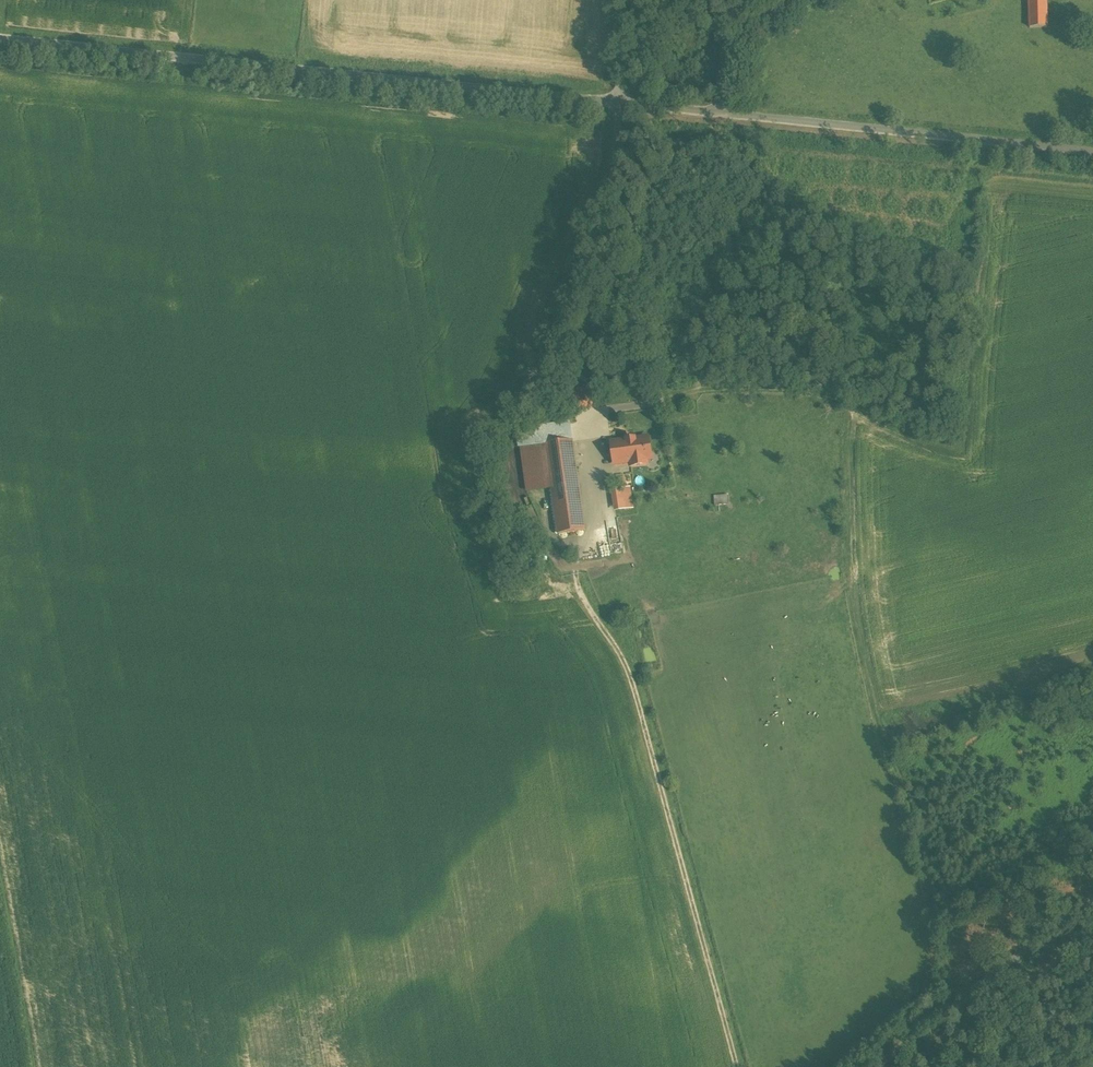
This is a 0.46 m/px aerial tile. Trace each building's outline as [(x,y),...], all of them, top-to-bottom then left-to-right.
[(1030,27),(1047,27),(1047,0),(1029,0),(1030,27)] [(599,387),(577,387),(577,408),(599,408),(599,387)] [(648,433),(609,439),(612,462),(629,460),(629,465),(646,463),(645,458),(651,457),(648,433)] [(574,434),(544,439),(558,533),(588,528),(574,434)] [(630,486),(612,489),(614,509),(633,507),(630,486)] [(717,505),(731,504),(730,494),(716,495),(717,505)]
